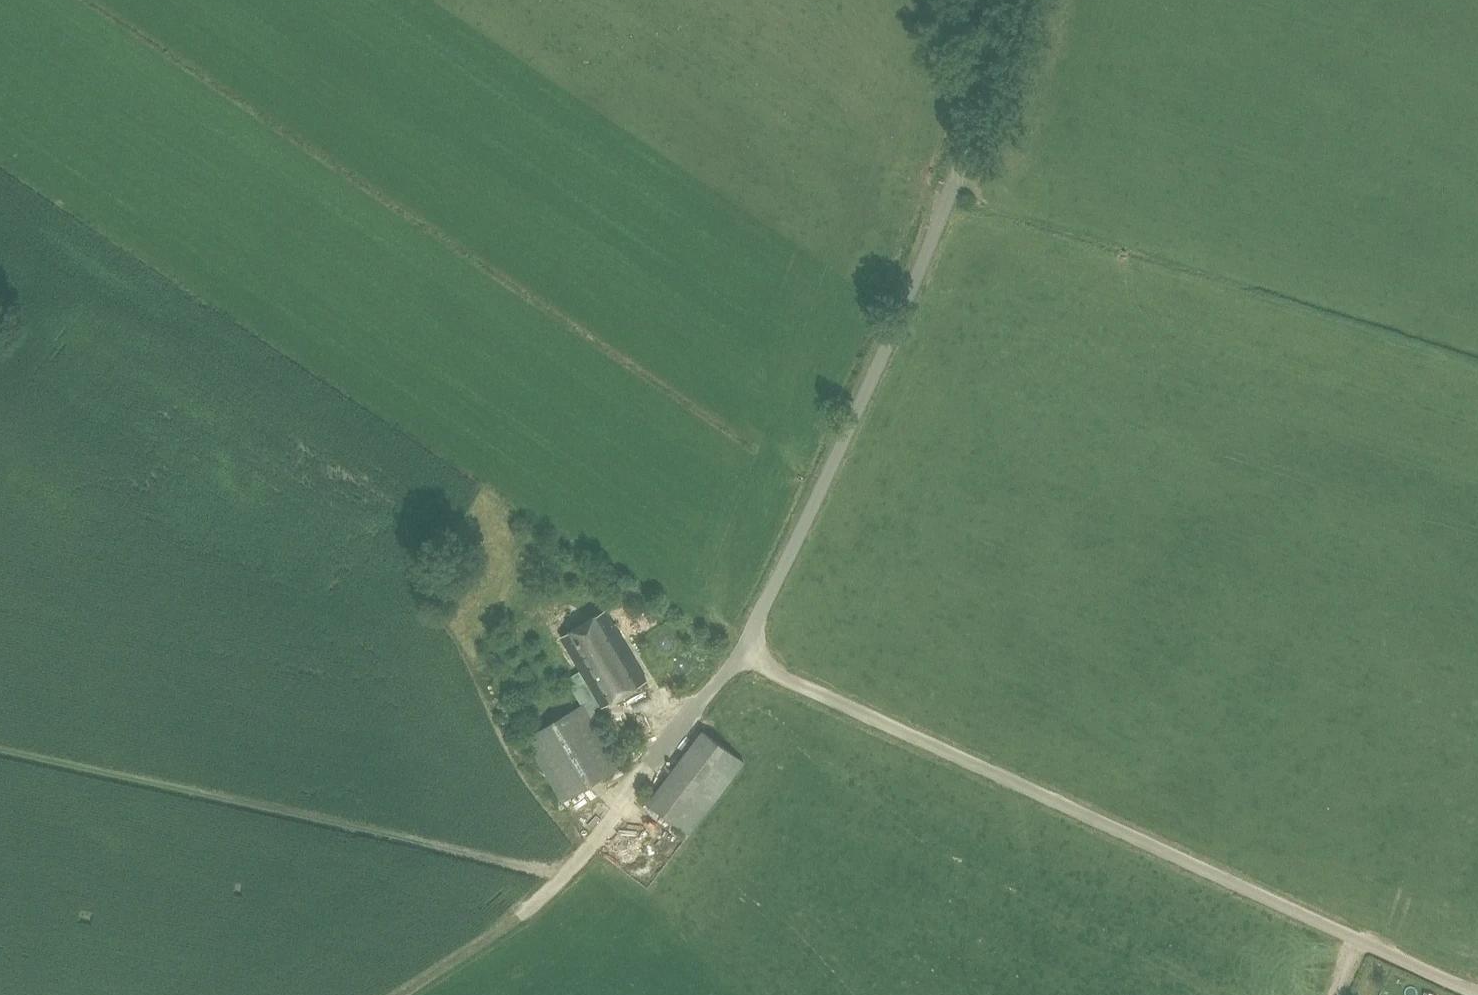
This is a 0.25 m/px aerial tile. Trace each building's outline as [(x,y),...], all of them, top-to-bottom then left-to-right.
[(603,705),(647,679),(607,610),(562,636),(603,705)] [(621,767),(584,705),(527,738),(563,801),(621,767)] [(649,801),(691,832),(744,762),(703,731),(649,801)]
